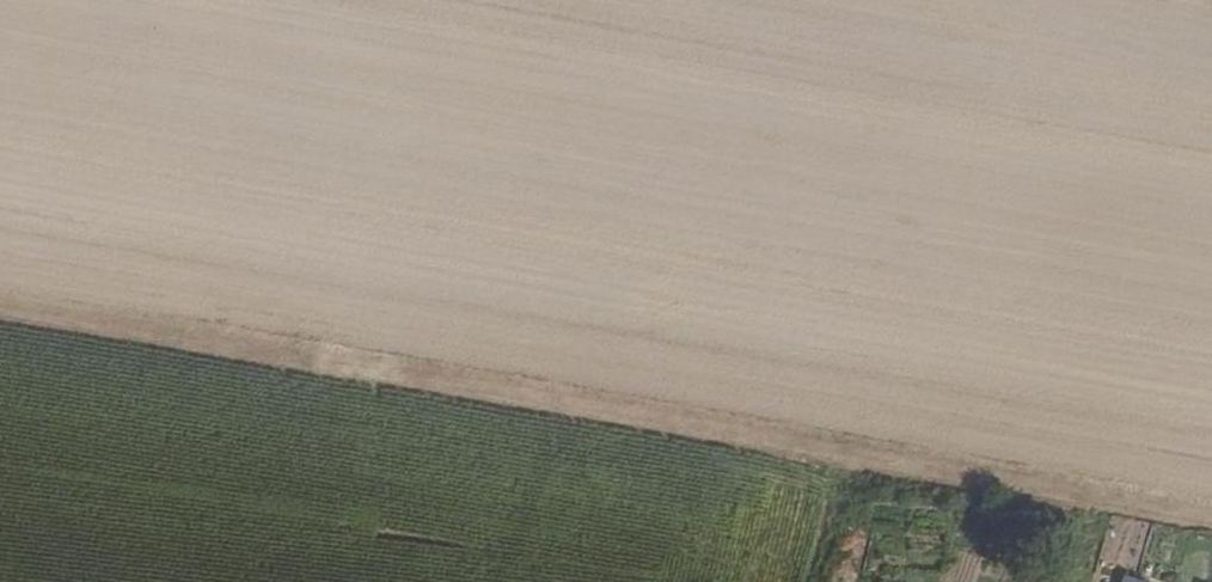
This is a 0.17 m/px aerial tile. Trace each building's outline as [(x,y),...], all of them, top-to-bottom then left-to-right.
[(1112,516),(1102,568),(1136,574),(1138,563),(1167,569),(1175,528),(1112,516)]
